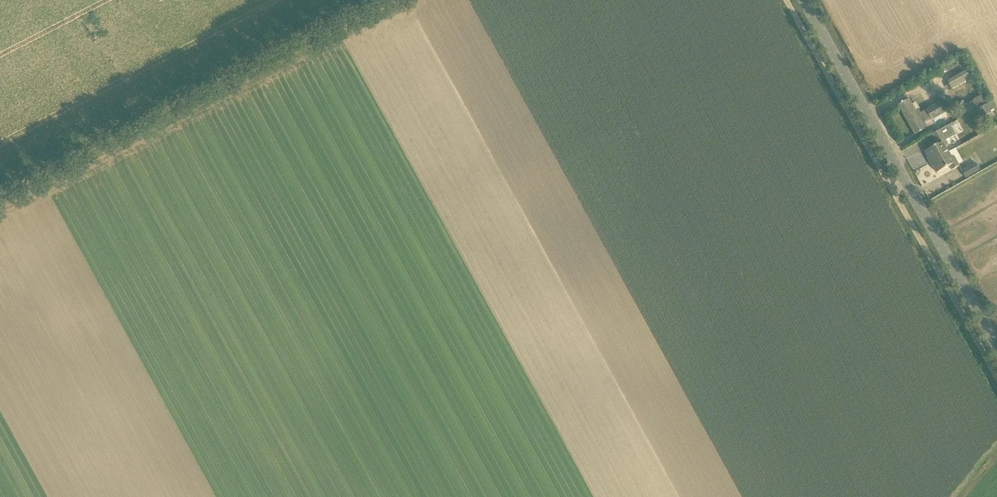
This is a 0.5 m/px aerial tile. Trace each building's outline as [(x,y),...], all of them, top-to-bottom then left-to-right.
[(969,74),(968,74),(950,84),(953,90),(956,88),(970,80),(972,79),(969,74)] [(988,103),(982,91),(972,97),(973,101),(969,103),(968,100),(954,107),(959,117),(973,111),(973,110),(988,103)] [(912,105),(909,99),(904,102),(903,101),(902,102),(902,103),(899,105),(916,135),(926,129),(924,125),(932,120),(933,121),(946,113),(940,102),(926,110),(921,113),(919,109),(920,109),(917,103),(912,105)] [(979,109),(983,116),(991,111),(987,104),(979,109)] [(956,135),(951,125),(933,135),(938,144),(925,152),(932,162),(950,152),(947,147),(949,146),(946,141),(956,135)] [(955,157),(953,158),(950,152),(932,162),(938,173),(950,166),(953,170),(960,166),(959,164),(955,157)] [(966,178),(980,170),(976,163),(962,171),(966,178)]
